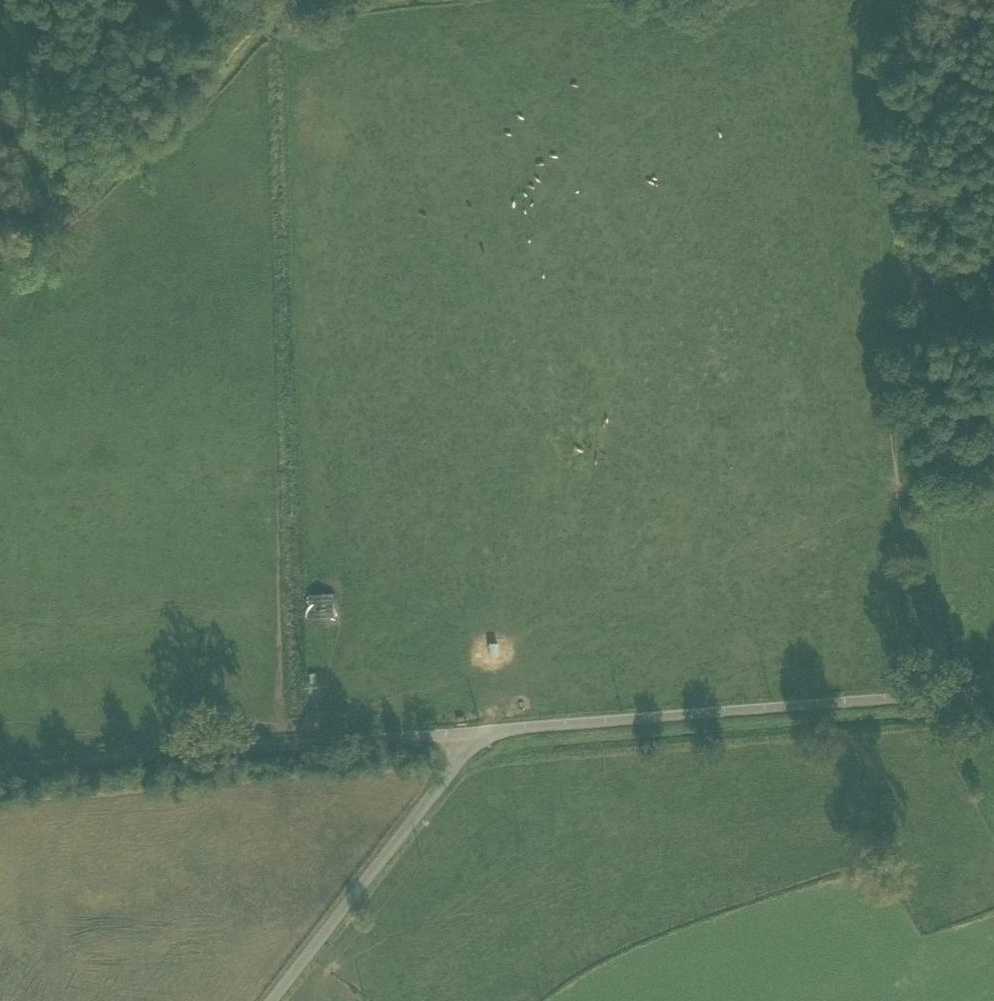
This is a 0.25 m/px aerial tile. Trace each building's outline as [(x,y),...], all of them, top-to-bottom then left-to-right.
[(307,617),(334,616),(334,592),(307,592),(307,617)]
